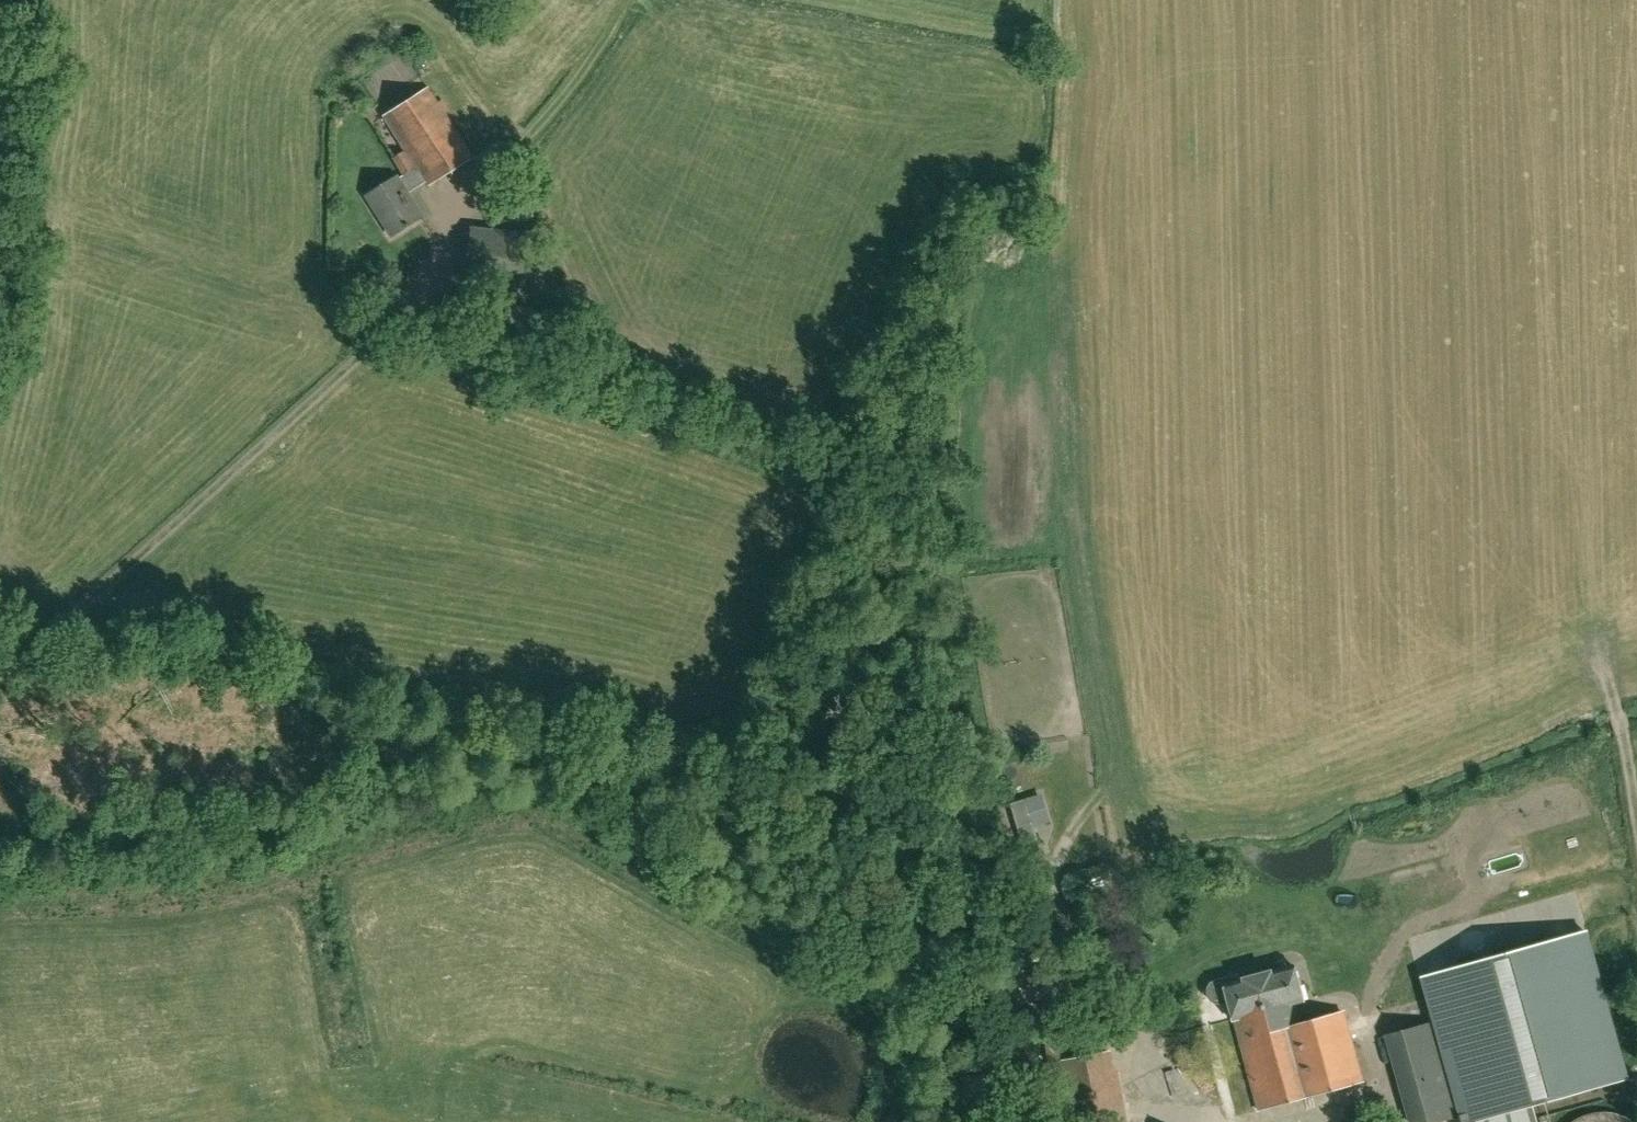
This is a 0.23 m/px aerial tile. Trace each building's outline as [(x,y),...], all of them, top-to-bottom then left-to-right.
[(384,117),(405,149),(417,167),(398,179),(397,177),(367,196),(391,235),(421,215),(407,193),(426,181),(429,185),(473,156),(428,88),(384,117)] [(468,229),(462,285),(521,292),(527,234),(468,229)] [(1038,844),(1024,799),(1008,804),(1014,820),(1022,849),(1038,844)] [(1530,1105),(1627,1077),(1586,933),(1420,980),(1460,1121),(1467,1121),(1530,1105)] [(1232,1019),(1233,1019),(1257,1108),(1361,1080),(1342,1012),(1299,1024),(1294,1003),(1301,1001),(1292,965),(1229,982),(1228,977),(1223,978),(1216,980),(1211,982),(1208,985),(1207,989),(1206,993),(1207,996),(1209,998),(1211,1000),(1214,1002),(1217,1003),(1220,1003),(1222,1002),(1227,1001),(1232,1019)] [(1413,1121),(1433,1121),(1455,1116),(1430,1023),(1389,1035),(1413,1121)] [(1115,1050),(1068,1060),(1081,1121),(1130,1121),(1115,1050)]
